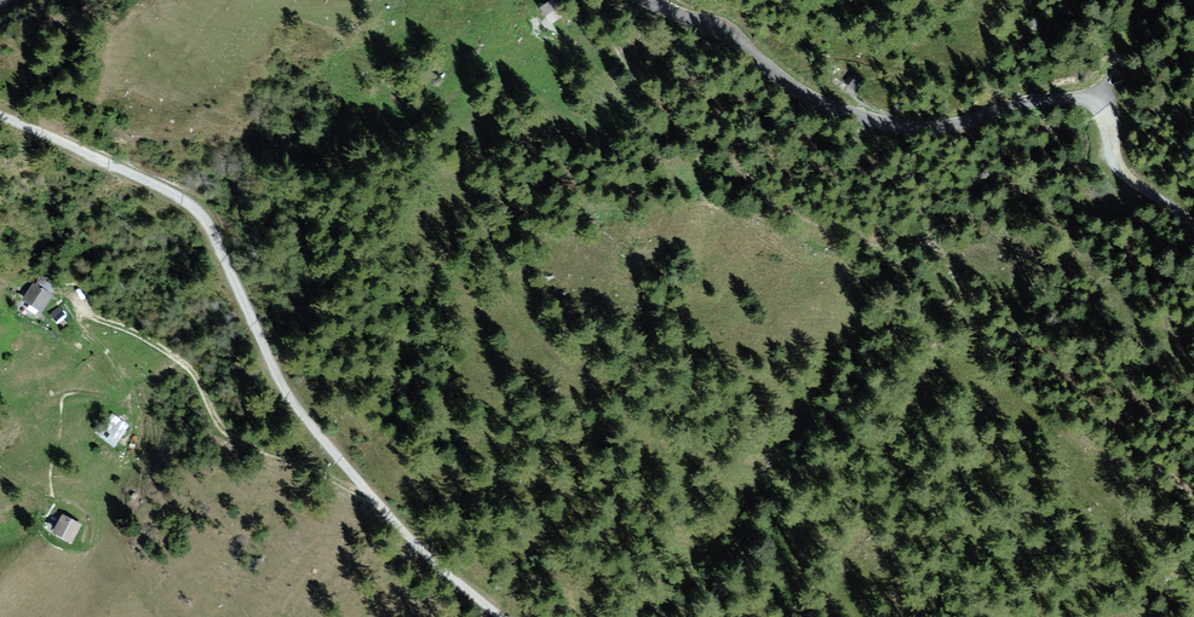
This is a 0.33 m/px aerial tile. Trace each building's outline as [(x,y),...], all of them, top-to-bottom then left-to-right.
[(557,0),(552,0),(542,8),(556,24),(569,14),(557,0)] [(857,74),(850,84),(856,88),(863,77),(857,74)] [(54,291),(34,282),(25,301),(45,310),(54,291)] [(68,315),(58,305),(49,314),(59,323),(68,315)] [(126,432),(108,421),(99,437),(116,447),(126,432)] [(88,524),(65,513),(54,535),(77,546),(88,524)]
